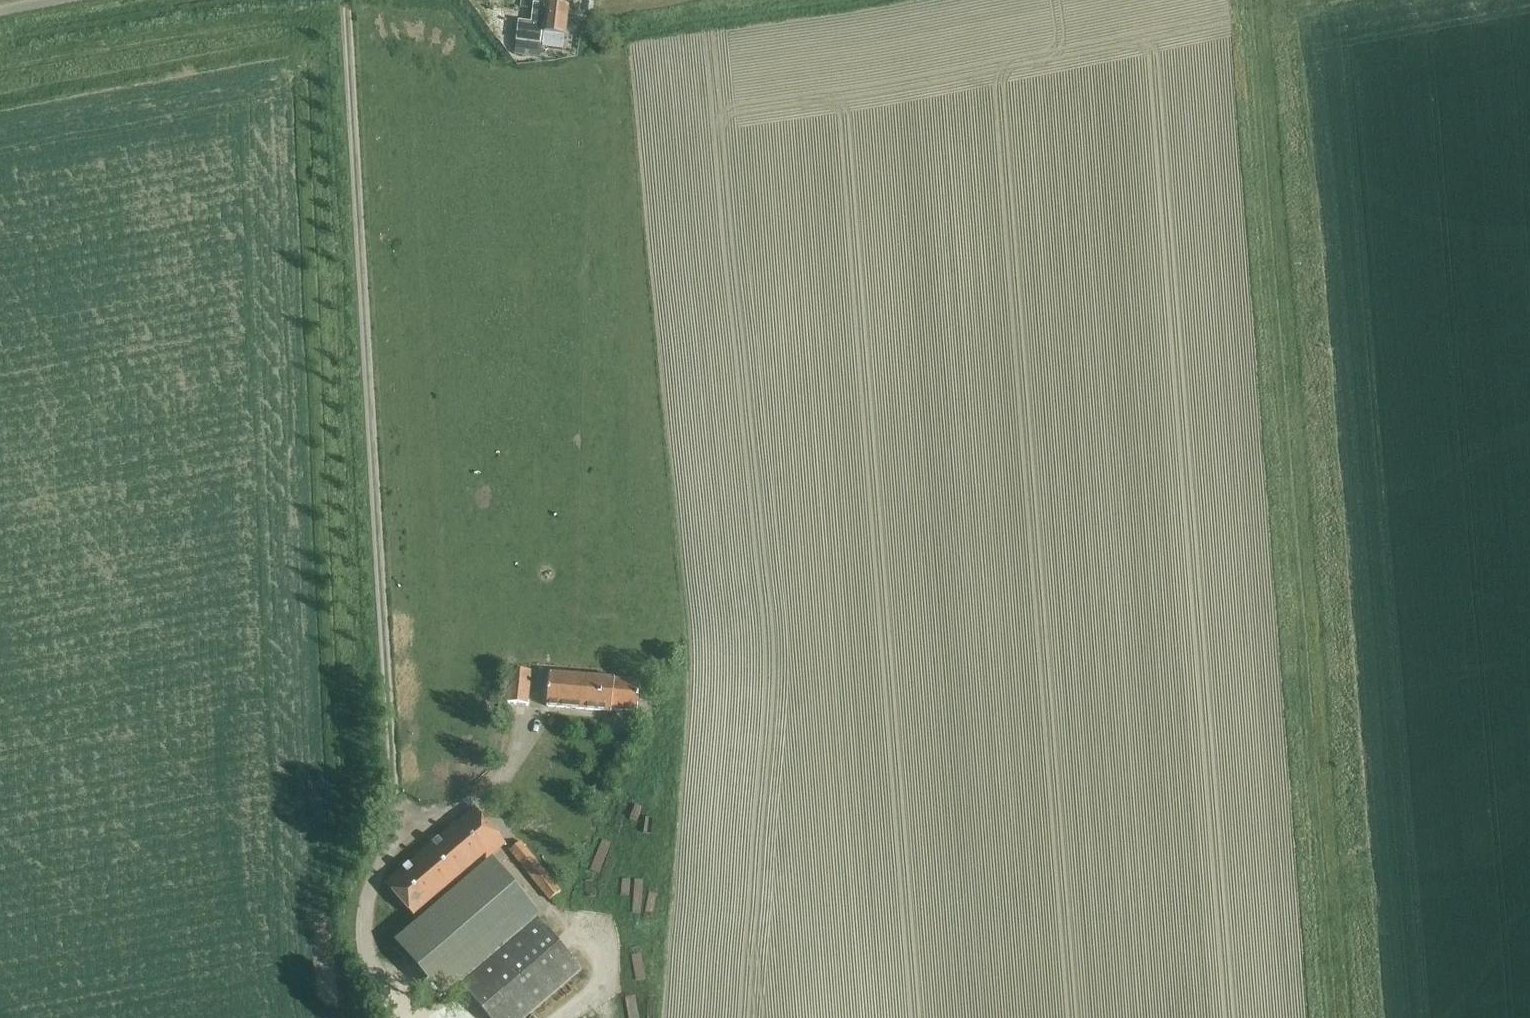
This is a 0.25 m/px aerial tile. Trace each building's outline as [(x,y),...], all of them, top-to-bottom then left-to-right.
[(516,41),(514,54),(551,59),(552,49),(542,48),(544,33),(565,36),(568,8),(547,5),(547,6),(534,5),(532,23),(518,22),(516,41)] [(527,707),(530,674),(510,672),(507,705),(527,707)] [(636,714),(638,683),(549,676),(546,708),(610,714),(610,712),(636,714)] [(415,922),(504,846),(473,810),(385,887),(415,922)] [(548,902),(558,893),(519,844),(508,853),(548,902)] [(580,971),(538,922),(460,988),(485,1017),(525,1017),(580,971)]
